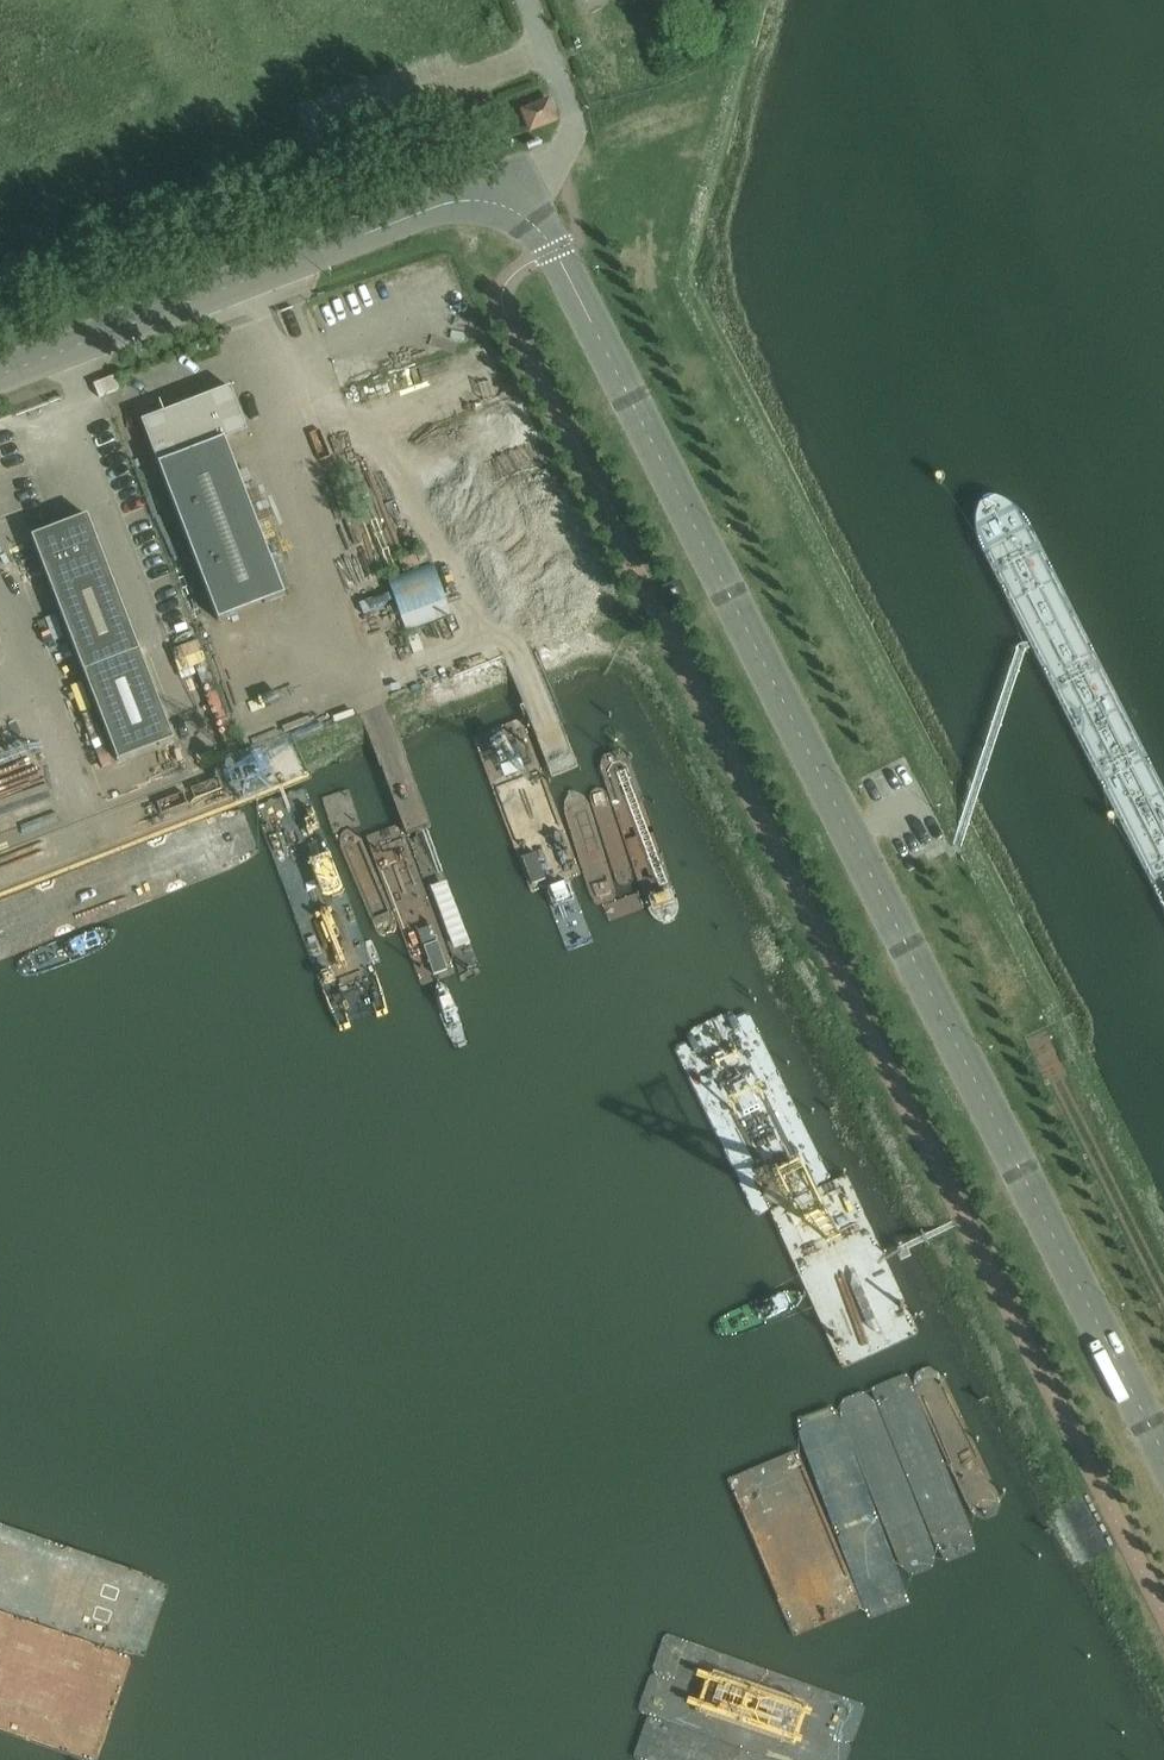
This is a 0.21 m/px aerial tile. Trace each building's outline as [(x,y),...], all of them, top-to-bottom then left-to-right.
[(549,99),(520,111),(529,135),(559,123),(549,99)] [(119,391),(115,378),(100,383),(105,396),(119,391)] [(94,385),(99,399),(105,396),(100,383),(94,385)] [(285,597),(225,442),(248,433),(231,389),(142,423),(219,623),(285,597)] [(140,651),(88,517),(33,537),(85,672),(140,651)] [(432,566),(388,582),(401,619),(445,604),(432,566)]
